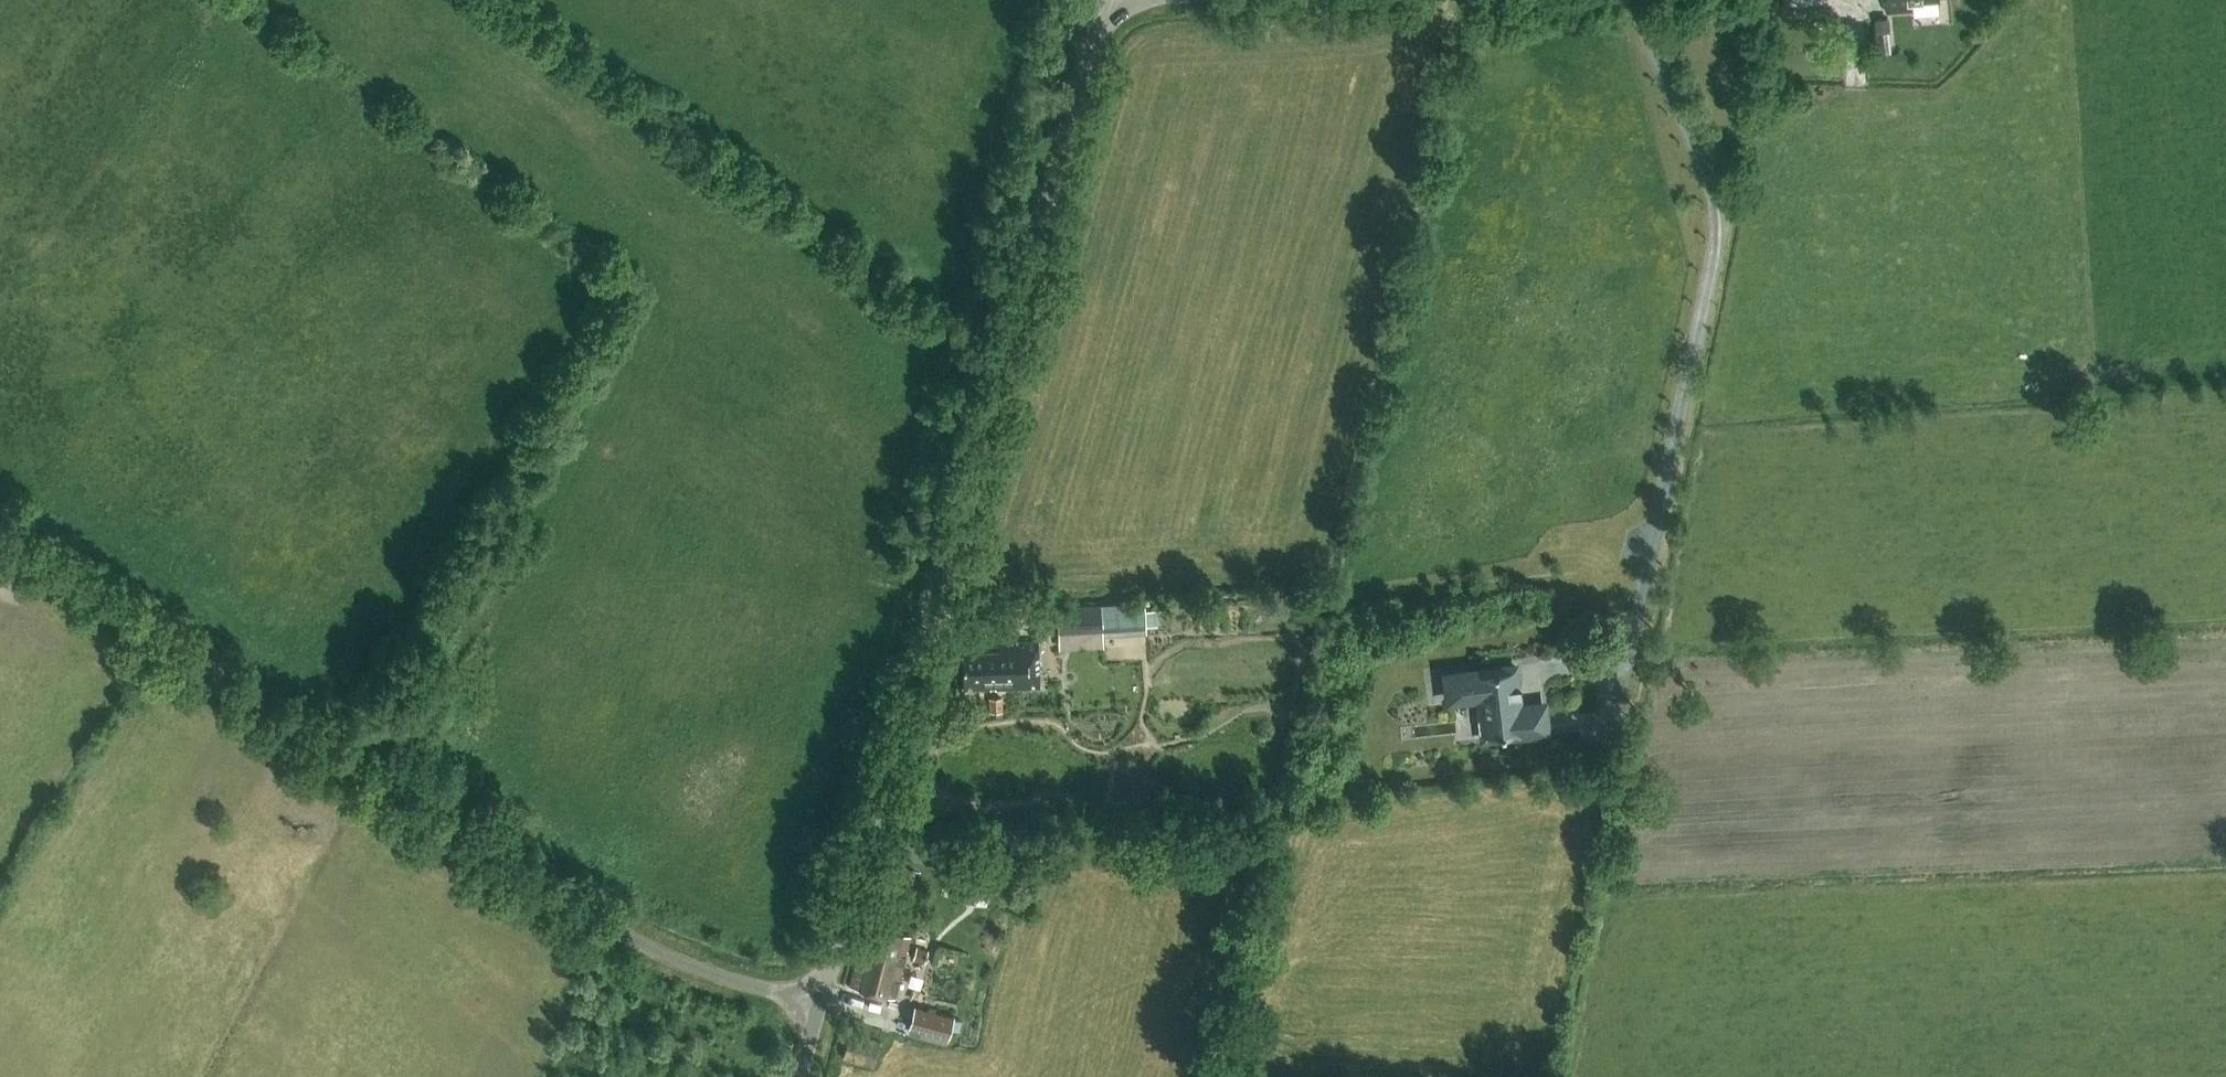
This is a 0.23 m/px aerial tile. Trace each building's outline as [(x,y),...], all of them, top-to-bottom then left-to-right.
[(1926,0),(1886,0),(1887,12),(1912,10),(1911,1),(1926,0)] [(1881,28),(1882,50),(1900,49),(1898,27),(1881,28)] [(1102,632),(1101,603),(1057,604),(1058,633),(1092,632),(1102,632)] [(1145,609),(1145,624),(1157,624),(1156,608),(1145,609)] [(963,690),(1040,688),(1039,642),(997,643),(998,651),(962,652),(963,690)] [(1444,702),(1479,698),(1483,737),(1553,730),(1550,702),(1519,705),(1515,666),(1441,674),(1444,702)] [(1003,710),(1002,696),(988,697),(989,711),(1003,710)] [(910,835),(907,853),(942,858),(945,840),(910,835)] [(895,999),(911,937),(876,928),(870,952),(859,949),(849,987),(895,999)] [(930,949),(916,945),(913,959),(926,963),(930,949)] [(949,1037),(954,1016),(916,1005),(910,1026),(949,1037)] [(881,1041),(850,1033),(843,1059),(874,1067),(881,1041)]
